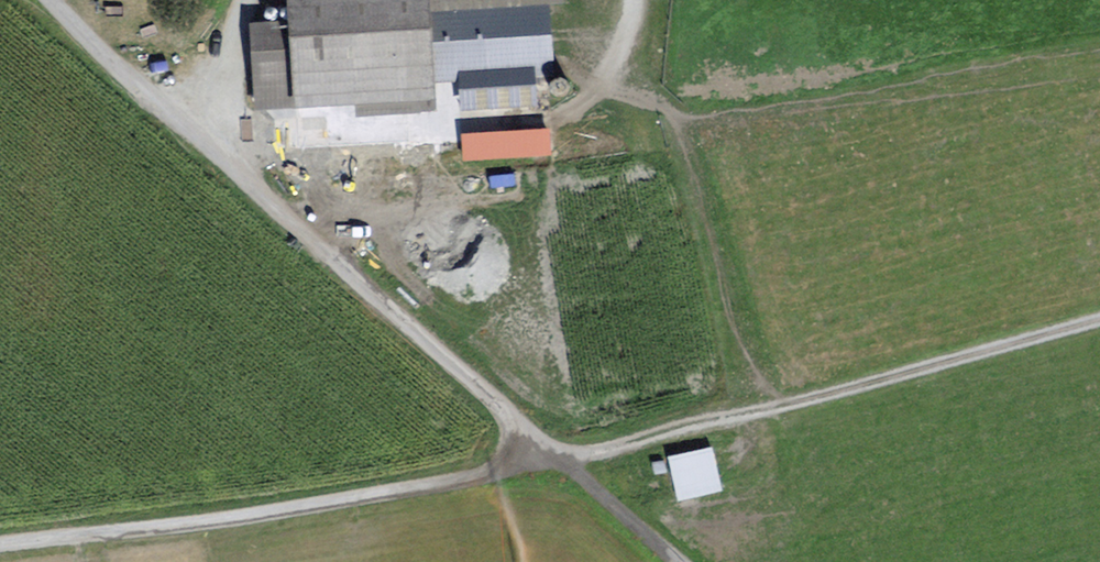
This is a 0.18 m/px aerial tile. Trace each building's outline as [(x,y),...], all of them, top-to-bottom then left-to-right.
[(282,34),(249,35),(253,114),(426,105),(425,85),(547,78),(543,11),(556,10),(556,0),(280,0),(282,34)] [(550,134),(462,140),(463,154),(551,149),(550,134)] [(669,451),(675,496),(721,490),(715,445),(669,451)]
